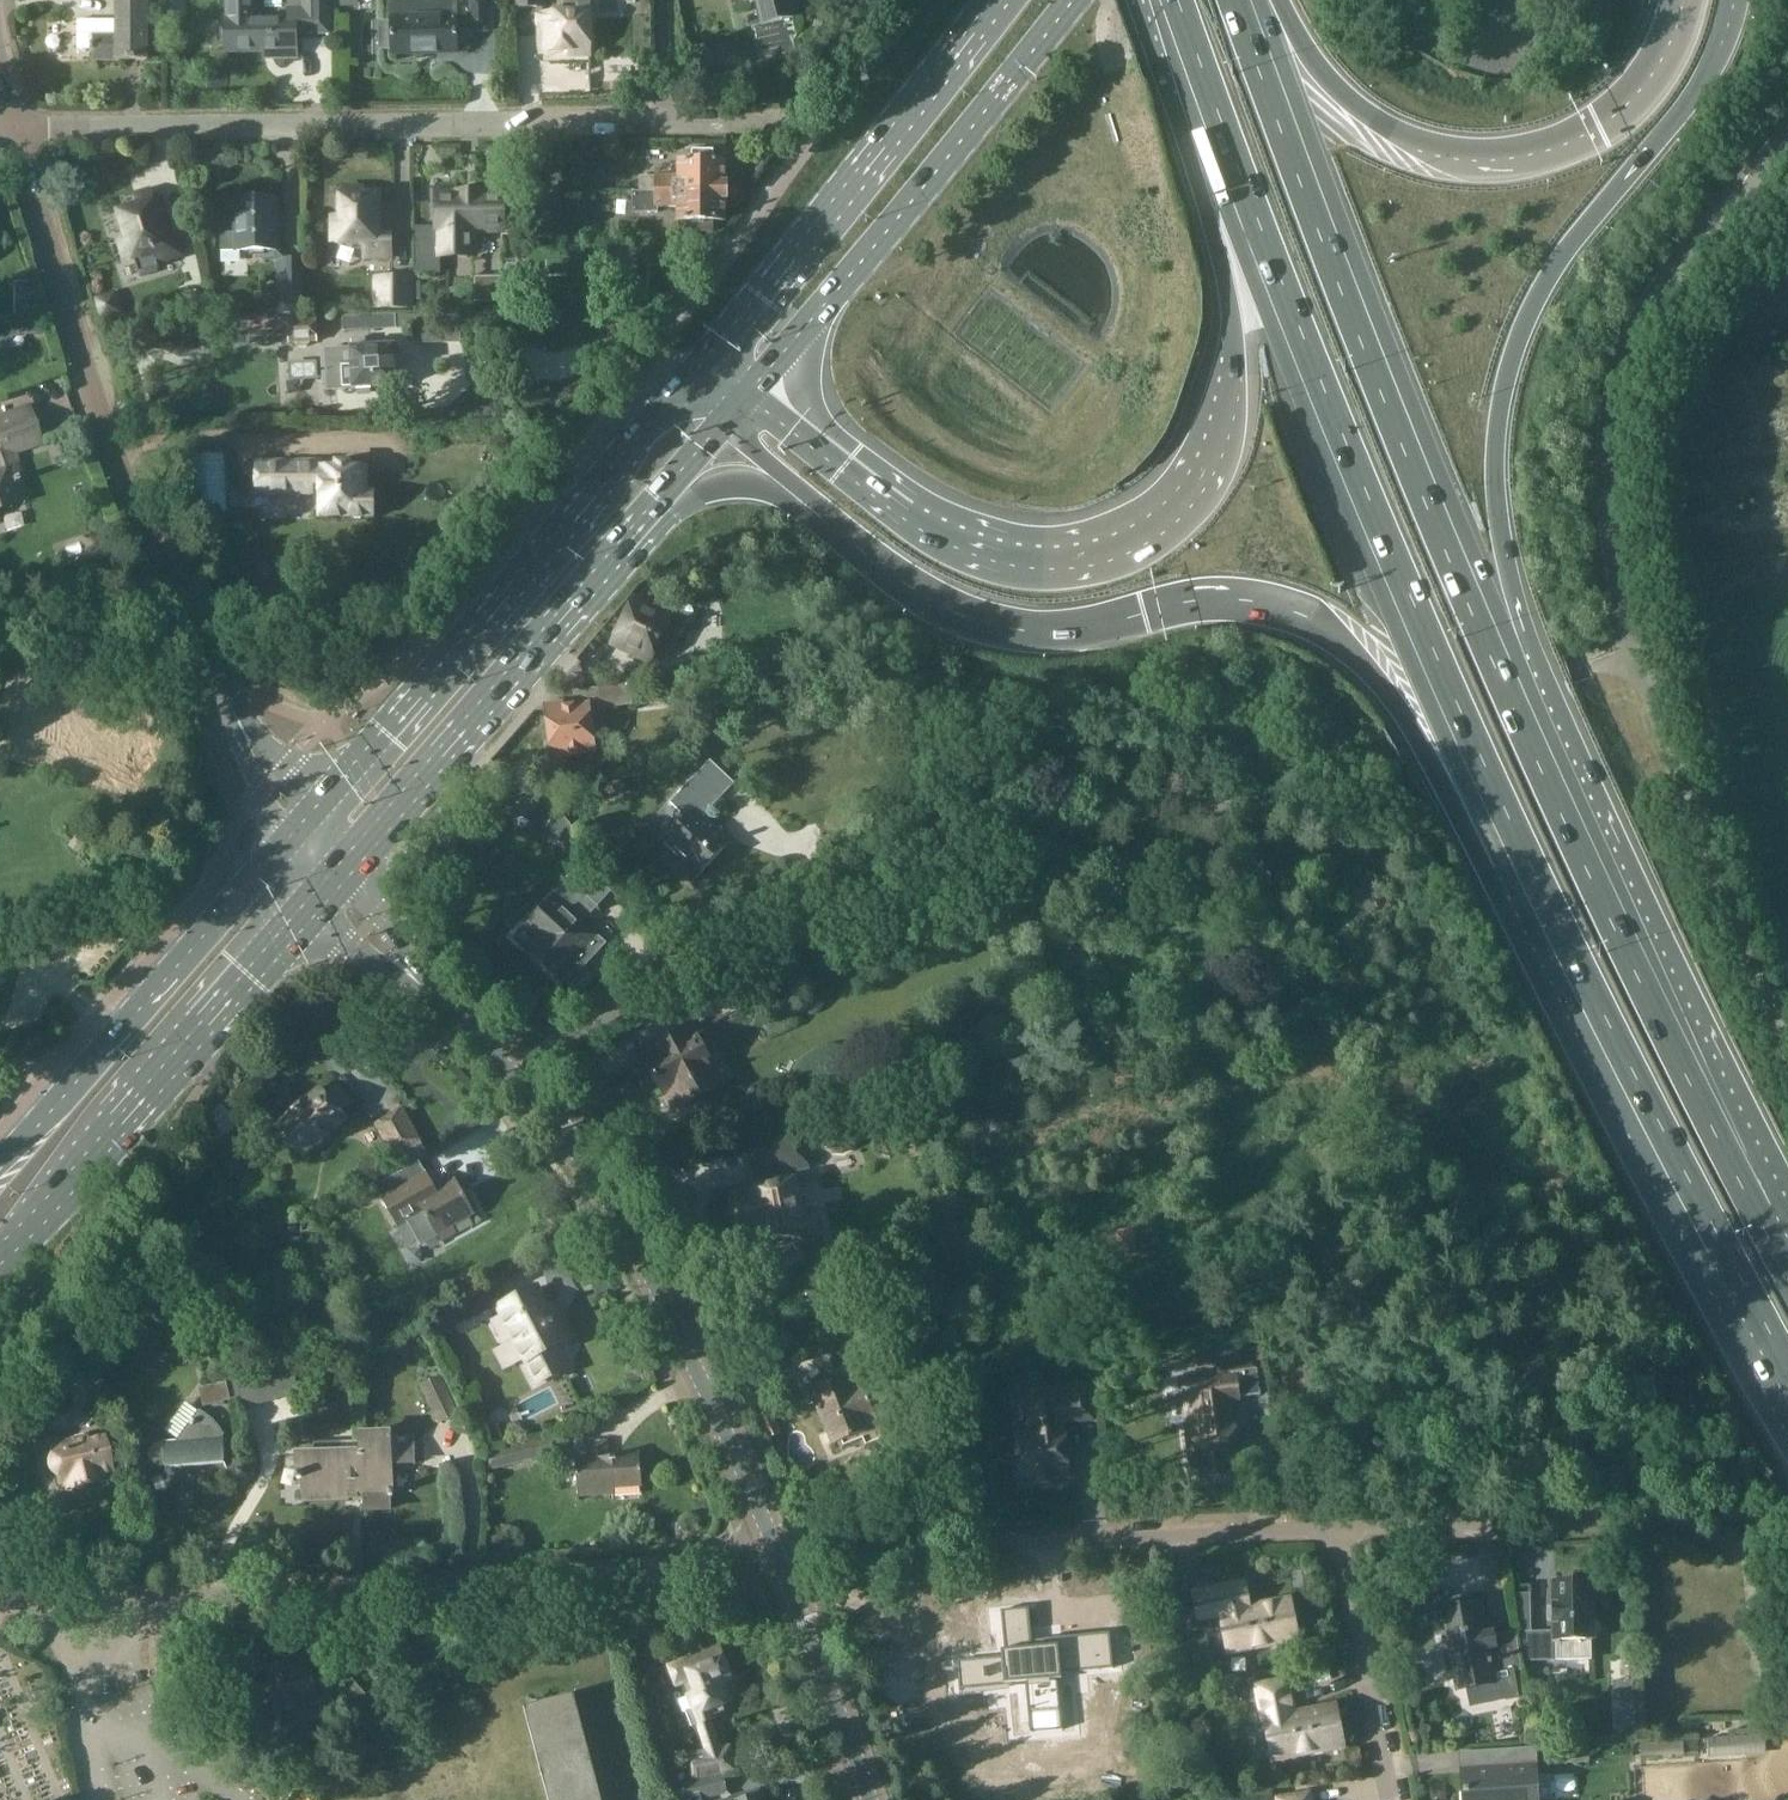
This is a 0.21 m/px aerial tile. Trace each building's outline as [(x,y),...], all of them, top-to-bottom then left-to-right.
[(226,18),(226,50),(273,50),(273,58),(297,58),(297,33),(310,33),(310,35),(332,35),(331,0),(301,0),(301,7),(286,7),(286,19),(255,20),(255,0),(227,0),(227,17),(226,18)] [(393,18),(393,21),(393,50),(393,54),(459,53),(459,28),(474,28),(474,30),(491,30),(490,0),(474,0),(474,17),(459,17),(459,0),(447,0),(391,1),(391,18),(392,18),(393,18)] [(762,24),(752,27),(762,63),(797,55),(794,40),(799,33),(795,18),(791,0),(756,0),(762,24)] [(562,13),(540,14),(540,29),(545,29),(547,51),(563,51),(564,56),(589,55),(587,2),(561,3),(562,13)] [(91,50),(91,61),(146,62),(147,3),(115,3),(115,20),(76,21),(76,50),(91,50)] [(648,78),(647,66),(634,67),(634,79),(648,78)] [(641,193),(713,194),(725,194),(725,164),(714,163),(714,153),(693,152),(693,163),(679,163),(679,177),(640,177),(641,193)] [(121,242),(127,262),(133,260),(138,275),(158,269),(156,262),(178,255),(173,240),(165,243),(152,204),(148,190),(133,194),(138,208),(118,214),(127,240),(121,242)] [(595,201),(595,190),(571,191),(572,208),(584,208),(584,202),(595,201)] [(363,242),(363,256),(392,256),(392,234),(378,234),(377,197),(363,197),(363,191),(341,192),(342,216),(335,217),(335,243),(363,242)] [(415,226),(415,275),(441,275),(441,257),(479,257),(479,238),(479,237),(479,236),(480,235),(481,235),(507,234),(506,191),(437,191),(437,228),(430,228),(430,226),(415,226)] [(540,192),(540,224),(560,224),(560,191),(540,192)] [(725,223),(725,194),(713,194),(641,193),(633,193),(633,214),(658,215),(658,208),(678,208),(678,222),(692,222),(692,233),(712,234),(712,223),(725,223)] [(276,263),(278,316),(301,316),(301,259),(283,259),(277,253),(278,199),(236,199),(236,234),(221,234),(221,253),(249,253),(249,256),(263,256),(263,259),(273,259),(276,263)] [(639,250),(602,250),(603,285),(621,285),(622,303),(649,302),(649,271),(639,271),(639,250)] [(374,309),(414,308),(414,294),(414,286),(415,276),(373,276),(374,309)] [(430,286),(414,286),(414,294),(414,308),(430,308),(430,286)] [(206,317),(205,293),(188,294),(189,318),(206,317)] [(338,331),(380,330),(379,313),(336,315),(338,331)] [(250,346),(295,344),(299,348),(308,347),(310,343),(318,343),(317,317),(250,320),(250,346)] [(37,323),(15,323),(19,336),(42,335),(37,323)] [(325,349),(327,391),(398,388),(395,345),(325,349)] [(38,443),(27,410),(0,419),(0,509),(23,501),(16,480),(19,479),(10,453),(38,443)] [(225,512),(222,456),(192,458),(196,514),(225,512)] [(323,460),(258,461),(258,496),(315,495),(314,493),(314,486),(323,486),(323,493),(323,519),(323,520),(374,519),(374,492),(367,492),(367,467),(349,467),(349,463),(335,463),(335,466),(323,466),(323,460)] [(650,663),(651,662),(657,666),(664,652),(657,649),(672,620),(635,601),(613,644),(650,663)] [(670,676),(695,673),(707,672),(713,672),(722,671),(725,671),(723,654),(668,660),(670,676)] [(631,704),(629,685),(593,690),(597,709),(631,704)] [(591,703),(546,709),(554,766),(572,764),(571,755),(597,751),(591,703)] [(676,873),(687,883),(693,883),(731,842),(702,816),(734,781),(710,760),(669,804),(684,817),(662,841),(686,863),(676,873)] [(610,795),(621,794),(625,789),(625,783),(620,779),(607,782),(605,785),(605,790),(610,795)] [(517,790),(511,803),(519,806),(516,814),(535,822),(543,800),(517,790)] [(555,980),(573,960),(583,970),(606,946),(581,923),(597,906),(568,879),(524,926),(538,938),(525,952),(555,980)] [(695,1025),(643,1053),(674,1111),(723,1084),(704,1049),(705,1046),(700,1037),(695,1037),(695,1035),(700,1033),(695,1025)] [(276,1127),(283,1134),(282,1143),(288,1150),(296,1150),(303,1158),(319,1144),(325,1145),(331,1140),(332,1133),(347,1120),(340,1111),(350,1102),(338,1088),(328,1097),(320,1089),(308,1099),(299,1098),(288,1108),(288,1117),(276,1127)] [(421,1140),(404,1110),(376,1126),(393,1155),(421,1140)] [(859,1140),(855,1126),(819,1133),(823,1148),(832,1155),(844,1155),(854,1149),(859,1140)] [(810,1168),(803,1138),(756,1148),(762,1178),(810,1168)] [(419,1164),(377,1188),(382,1196),(381,1197),(399,1228),(408,1223),(421,1246),(438,1237),(441,1242),(455,1234),(451,1227),(473,1214),(455,1182),(437,1193),(425,1173),(424,1173),(419,1164)] [(768,1242),(770,1252),(813,1243),(819,1235),(816,1221),(808,1215),(801,1216),(794,1184),(773,1188),(772,1185),(738,1192),(740,1204),(733,1205),(740,1239),(760,1235),(761,1244),(768,1242)] [(970,1253),(954,1219),(934,1229),(950,1263),(970,1253)] [(214,1238),(208,1241),(206,1247),(210,1253),(217,1254),(222,1251),(224,1244),(220,1239),(214,1238)] [(466,1299),(455,1305),(465,1323),(500,1305),(517,1338),(528,1359),(540,1383),(565,1370),(554,1348),(572,1338),(555,1306),(549,1309),(538,1289),(511,1302),(510,1299),(500,1281),(484,1290),(466,1299)] [(844,1343),(850,1358),(881,1345),(875,1330),(874,1331),(844,1343)] [(210,1363),(217,1365),(222,1364),(216,1342),(209,1344),(206,1348),(210,1363)] [(1193,1353),(1195,1370),(1217,1367),(1255,1362),(1267,1360),(1254,1344),(1252,1344),(1215,1350),(1193,1353)] [(888,1363),(881,1345),(850,1358),(857,1376),(888,1363)] [(227,1380),(227,1382),(232,1400),(234,1410),(301,1395),(298,1384),(294,1363),(239,1375),(239,1377),(227,1380)] [(1193,1468),(1199,1467),(1200,1471),(1203,1471),(1204,1477),(1230,1474),(1229,1467),(1241,1465),(1235,1422),(1232,1423),(1229,1403),(1240,1401),(1239,1398),(1262,1395),(1258,1369),(1234,1372),(1234,1375),(1185,1382),(1192,1428),(1188,1429),(1193,1468)] [(459,1414),(441,1375),(420,1386),(438,1424),(459,1414)] [(811,1391),(818,1409),(833,1446),(860,1435),(866,1451),(886,1443),(879,1423),(884,1421),(877,1404),(872,1406),(864,1386),(850,1391),(844,1377),(811,1391)] [(199,1389),(204,1407),(232,1400),(227,1382),(199,1389)] [(1022,1474),(1031,1473),(1032,1484),(1058,1482),(1057,1474),(1069,1473),(1066,1431),(1064,1431),(1063,1421),(1093,1418),(1091,1386),(1041,1390),(1043,1409),(1030,1410),(1032,1433),(1018,1434),(1022,1474)] [(166,1475),(163,1477),(169,1494),(183,1489),(184,1493),(229,1473),(225,1461),(227,1461),(225,1438),(223,1438),(225,1435),(224,1434),(222,1430),(218,1425),(214,1421),(210,1417),(205,1413),(200,1410),(178,1440),(164,1442),(164,1443),(158,1444),(152,1448),(149,1454),(150,1459),(154,1464),(160,1467),(165,1466),(166,1475)] [(503,1440),(498,1426),(489,1428),(493,1443),(503,1440)] [(360,1437),(360,1442),(362,1498),(365,1497),(365,1510),(392,1509),(391,1497),(394,1496),(393,1463),(414,1463),(414,1438),(392,1439),(392,1436),(360,1437)] [(51,1453),(48,1456),(47,1461),(49,1467),(52,1473),(55,1476),(57,1477),(60,1486),(65,1484),(67,1491),(105,1481),(104,1479),(114,1476),(104,1438),(88,1443),(86,1437),(49,1447),(51,1453)] [(558,1452),(554,1438),(486,1454),(490,1470),(558,1452)] [(298,1485),(303,1485),(303,1499),(362,1497),(362,1498),(360,1442),(342,1442),(343,1454),(297,1456),(298,1485)] [(589,1460),(575,1461),(578,1497),(612,1494),(612,1489),(641,1487),(639,1456),(608,1459),(606,1443),(588,1444),(589,1460)] [(952,1512),(948,1497),(934,1502),(938,1516),(952,1512)] [(1160,1565),(1173,1564),(1172,1553),(1159,1554),(1160,1565)] [(1557,1606),(1553,1606),(1553,1631),(1532,1632),(1531,1594),(1514,1594),(1520,1632),(1524,1661),(1592,1660),(1593,1641),(1596,1640),(1599,1638),(1602,1634),(1603,1630),(1603,1626),(1600,1621),(1597,1619),(1596,1619),(1591,1619),(1590,1581),(1557,1581),(1557,1606)] [(1194,1603),(1171,1607),(1176,1635),(1204,1630),(1203,1628),(1206,1627),(1212,1657),(1231,1654),(1230,1651),(1235,1651),(1238,1652),(1242,1651),(1246,1650),(1249,1648),(1255,1647),(1259,1648),(1263,1648),(1266,1646),(1269,1644),(1278,1643),(1282,1643),(1285,1643),(1289,1642),(1292,1640),(1297,1639),(1290,1600),(1249,1607),(1245,1583),(1196,1592),(1192,1593),(1194,1603)] [(1482,1602),(1441,1610),(1447,1642),(1451,1641),(1460,1689),(1467,1688),(1470,1707),(1520,1697),(1519,1691),(1515,1671),(1521,1670),(1517,1639),(1516,1631),(1495,1635),(1494,1633),(1488,1634),(1482,1602)] [(1004,1658),(958,1662),(961,1688),(1010,1684),(1010,1682),(1027,1680),(1030,1713),(1060,1710),(1057,1677),(1061,1677),(1060,1672),(1113,1668),(1110,1634),(1046,1640),(1047,1647),(1032,1649),(1028,1609),(1003,1611),(1006,1651),(1003,1651),(1004,1658)] [(23,1641),(13,1634),(9,1639),(20,1646),(23,1641)] [(660,1656),(655,1643),(638,1649),(642,1662),(660,1656)] [(688,1696),(693,1709),(686,1712),(692,1728),(698,1726),(706,1750),(692,1753),(696,1778),(697,1780),(713,1777),(723,1774),(726,1774),(721,1748),(712,1720),(715,1719),(712,1711),(733,1703),(726,1684),(734,1681),(721,1649),(687,1663),(686,1661),(670,1667),(678,1688),(685,1686),(689,1696),(688,1696)] [(1334,1749),(1337,1747),(1341,1746),(1340,1740),(1341,1737),(1341,1733),(1340,1729),(1338,1726),(1334,1707),(1294,1714),(1286,1675),(1285,1676),(1286,1681),(1259,1686),(1258,1680),(1257,1681),(1264,1721),(1268,1721),(1275,1758),(1279,1758),(1283,1758),(1287,1758),(1291,1757),(1293,1755),(1300,1754),(1304,1755),(1307,1754),(1311,1753),(1314,1751),(1323,1749),(1326,1750),(1330,1750),(1334,1749)] [(371,1700),(351,1678),(338,1689),(357,1711),(371,1700)] [(575,1697),(525,1710),(548,1799),(602,1799),(575,1697)] [(1767,1754),(1765,1735),(1708,1738),(1709,1758),(1767,1754)] [(1685,1756),(1685,1754),(1684,1743),(1680,1743),(1640,1744),(1641,1758),(1685,1756)] [(1464,1790),(1464,1799),(1537,1799),(1553,1799),(1551,1775),(1535,1776),(1534,1748),(1497,1750),(1498,1771),(1468,1772),(1469,1789),(1464,1790)] [(677,1799),(700,1799),(728,1794),(723,1774),(713,1777),(697,1780),(673,1785),(677,1799)] [(1306,1790),(1307,1795),(1281,1799),(1280,1795),(1278,1795),(1279,1799),(1310,1799),(1308,1789),(1306,1790)]
